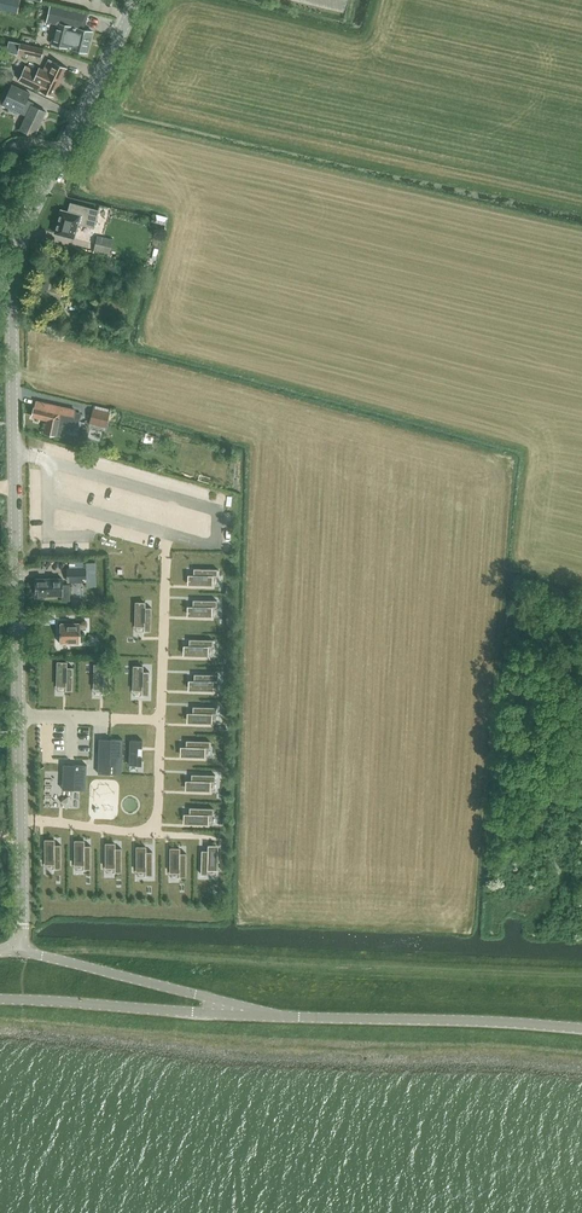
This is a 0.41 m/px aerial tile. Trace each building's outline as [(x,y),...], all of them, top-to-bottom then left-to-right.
[(17,13),(20,0),(0,0),(0,9),(17,13)] [(88,16),(50,6),(46,20),(57,23),(52,43),(87,52),(93,32),(84,29),(88,16)] [(9,40),(6,52),(27,56),(27,53),(41,57),(43,48),(9,40)] [(25,64),(18,78),(52,96),(66,68),(48,58),(43,69),(38,66),(36,70),(25,64)] [(30,93),(12,85),(2,105),(18,112),(26,116),(20,128),(35,136),(46,111),(32,104),(33,102),(27,99),(30,93)] [(94,227),(98,210),(70,203),(68,211),(62,210),(61,209),(60,211),(61,211),(55,232),(54,233),(56,233),(74,238),(78,223),(94,227)] [(95,251),(109,254),(113,237),(99,234),(95,251)] [(32,292),(60,299),(64,284),(56,282),(59,271),(46,268),(43,279),(36,277),(32,292)] [(32,415),(46,419),(46,420),(44,431),(55,434),(60,415),(69,418),(68,422),(78,424),(80,416),(74,415),(75,410),(62,407),(62,406),(36,399),(34,405),(32,415)] [(106,425),(110,412),(94,408),(90,422),(106,425)] [(189,575),(188,582),(201,583),(201,584),(212,584),(212,576),(217,576),(218,569),(194,568),(194,575),(189,575)] [(79,581),(79,573),(65,573),(65,581),(79,581)] [(37,579),(37,596),(61,596),(62,600),(70,600),(70,585),(61,585),(61,579),(37,579)] [(188,606),(188,614),(200,614),(200,615),(211,615),(212,607),(217,607),(217,600),(193,600),(193,606),(188,606)] [(136,615),(136,626),(144,626),(144,631),(151,631),(151,607),(145,607),(145,602),(137,602),(137,615),(136,615)] [(80,622),(60,622),(60,644),(80,644),(80,622)] [(184,646),(184,653),(197,653),(197,654),(208,655),(208,646),(213,646),(213,639),(189,639),(189,646),(184,646)] [(58,674),(57,685),(66,685),(66,691),(73,691),(73,667),(66,667),(67,662),(59,662),(59,674),(58,674)] [(94,677),(94,688),(103,688),(103,693),(109,693),(110,670),(103,669),(103,664),(96,664),(95,677),(94,677)] [(134,679),(133,689),(142,690),(142,695),(149,695),(149,671),(143,671),(143,666),(135,666),(135,679),(134,679)] [(189,680),(189,688),(202,688),(202,689),(213,689),(213,681),(218,681),(218,674),(194,674),(194,680),(189,680)] [(188,713),(188,720),(200,721),(200,722),(211,722),(211,714),(217,714),(217,707),(193,706),(193,713),(188,713)] [(99,738),(98,773),(121,774),(123,739),(99,738)] [(130,739),(129,765),(142,765),(142,756),(138,756),(138,747),(142,747),(142,740),(130,739)] [(181,747),(181,754),(193,755),(193,756),(204,756),(205,747),(210,748),(210,741),(186,740),(186,747),(181,747)] [(64,764),(62,789),(86,790),(87,765),(64,764)] [(186,780),(186,788),(199,788),(199,789),(210,790),(210,781),(215,781),(215,775),(191,774),(191,781),(186,780)] [(184,814),(184,821),(197,822),(197,823),(208,823),(208,815),(213,815),(213,808),(190,807),(189,814),(184,814)] [(47,852),(46,852),(46,863),(54,863),(54,868),(61,868),(61,844),(54,844),(54,839),(46,840),(47,852)] [(76,853),(75,853),(75,864),(84,864),(84,869),(91,869),(91,845),(84,845),(84,840),(76,840),(76,853)] [(107,856),(106,856),(106,867),(115,867),(115,872),(122,872),(121,848),(115,848),(115,843),(107,843),(107,856)] [(202,850),(201,874),(208,874),(208,869),(216,869),(217,858),(216,858),(216,845),(209,845),(208,850),(202,850)] [(138,859),(137,859),(137,870),(146,870),(146,875),(152,875),(152,851),(146,851),(146,846),(138,846),(138,859)] [(172,861),(171,861),(171,872),(179,872),(179,877),(186,877),(186,853),(179,853),(179,848),(172,848),(172,861)]
